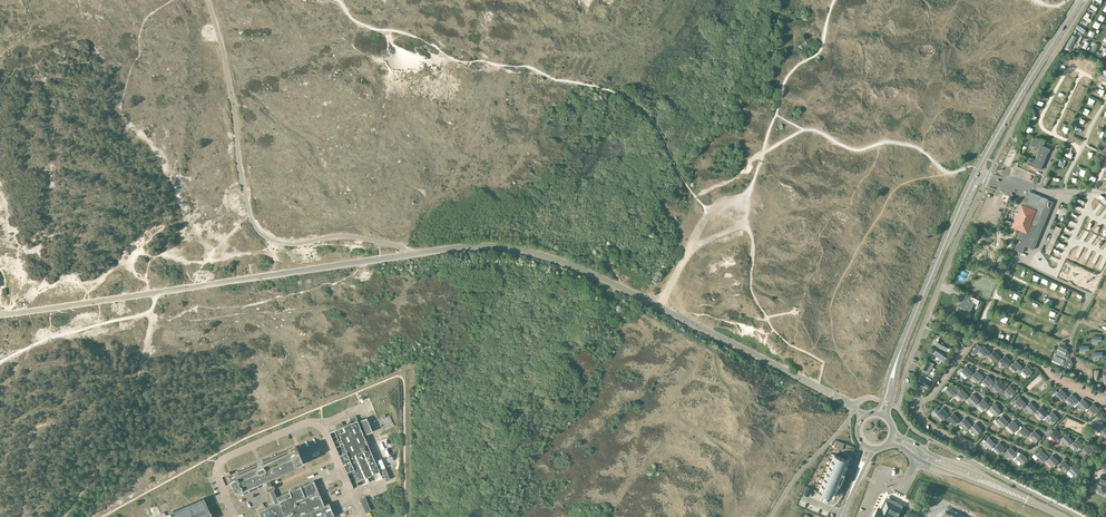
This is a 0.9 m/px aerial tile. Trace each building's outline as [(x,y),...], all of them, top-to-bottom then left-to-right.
[(1049,152),(1050,148),(1043,145),(1044,142),(1033,137),(1030,145),(1039,149),(1035,160),(1030,158),(1028,163),(1040,168),(1042,163),(1043,163),(1048,152),(1049,152)] [(1046,177),(1043,184),(1048,186),(1051,179),(1046,177)] [(1016,242),(1013,248),(1022,252),(1025,246),(1033,249),(1053,202),(1048,200),(1048,199),(1029,191),(1027,196),(1028,197),(1029,198),(1026,207),(1021,205),(1018,213),(1016,212),(1015,214),(1017,215),(1013,227),(1021,231),(1016,242)] [(1047,253),(1044,259),(1062,268),(1065,262),(1047,253)] [(974,302),(978,303),(980,300),(972,296),(970,300),(961,296),(958,304),(962,306),(960,311),(968,315),(974,302)] [(940,336),(936,344),(946,349),(950,342),(952,343),(950,346),(954,347),(955,345),(957,345),(958,342),(948,336),(946,339),(940,336)] [(976,348),(972,351),(975,354),(978,350),(984,357),(987,354),(990,351),(984,345),(981,347),(978,344),(975,347),(976,348)] [(1064,369),(1063,369),(1068,372),(1073,363),(1071,362),(1072,360),(1071,360),(1071,358),(1067,359),(1065,356),(1067,353),(1066,352),(1068,348),(1068,347),(1061,344),(1061,345),(1059,344),(1058,348),(1057,347),(1054,352),(1055,353),(1053,357),(1052,357),(1051,360),(1052,360),(1051,363),(1064,369)] [(936,349),(933,354),(939,358),(938,359),(943,362),(947,356),(945,354),(938,350),(936,349)] [(991,353),(990,351),(987,354),(995,362),(998,359),(1001,357),(995,350),(991,353)] [(1002,358),(1001,357),(998,359),(1006,367),(1009,364),(1012,362),(1006,355),(1002,358)] [(934,364),(927,360),(922,369),(929,372),(934,364)] [(1012,362),(1009,364),(1017,372),(1020,369),(1022,367),(1016,360),(1013,363),(1012,362)] [(1024,368),(1022,367),(1020,369),(1028,377),(1033,372),(1027,365),(1024,368)] [(967,377),(970,374),(973,372),(967,366),(963,369),(962,367),(959,369),(967,377)] [(978,382),(981,379),(984,377),(977,370),(974,374),(973,372),(970,374),(978,382)] [(927,387),(931,380),(932,378),(929,377),(928,379),(922,375),(918,382),(927,387)] [(984,377),(981,379),(989,387),(994,382),(995,382),(988,376),(985,379),(984,377)] [(994,382),(989,387),(991,389),(994,386),(1000,392),(1003,389),(1005,387),(999,381),(996,384),(994,382)] [(946,389),(952,396),(955,393),(958,390),(952,384),(948,387),(947,385),(943,389),(941,390),(942,392),(946,389)] [(1010,385),(1007,389),(1005,387),(1003,389),(1011,397),(1016,392),(1010,385)] [(959,392),(958,390),(955,393),(963,401),(966,398),(968,395),(962,389),(959,392)] [(1062,400),(1065,397),(1067,395),(1061,389),(1058,392),(1056,390),(1052,395),(1053,396),(1055,394),(1062,400)] [(970,397),(968,395),(966,398),(974,406),(977,403),(979,400),(973,394),(970,397)] [(1069,397),(1067,395),(1065,397),(1073,405),(1076,402),(1078,400),(1072,394),(1069,397)] [(1012,401),(1020,409),(1024,406),(1026,403),(1020,397),(1017,400),(1015,398),(1012,401)] [(985,411),(988,407),(990,405),(984,399),(981,402),(979,400),(977,403),(985,411)] [(1076,402),(1073,405),(1074,407),(1077,404),(1084,410),(1087,407),(1089,405),(1083,399),(1080,402),(1078,400),(1076,402)] [(1027,405),(1026,403),(1024,406),(1031,413),(1034,411),(1037,408),(1031,402),(1027,405)] [(1091,407),(1089,405),(1087,407),(1095,415),(1100,410),(1094,403),(1091,407)] [(992,407),(990,405),(988,407),(996,416),(1001,410),(995,404),(992,407)] [(948,414),(943,408),(939,411),(936,407),(934,409),(937,413),(943,419),(946,416),(948,414)] [(1038,410),(1037,408),(1034,411),(1042,418),(1045,415),(1047,413),(1041,407),(1038,410)] [(1049,415),(1047,413),(1045,415),(1053,423),(1058,418),(1052,411),(1049,415)] [(950,416),(948,414),(946,416),(954,424),(958,421),(960,419),(954,412),(950,416)] [(351,422),(350,422),(343,426),(341,422),(335,425),(337,428),(341,439),(334,442),(353,487),(358,485),(356,481),(379,470),(357,420),(356,416),(349,418),(351,422)] [(1006,424),(1008,422),(1009,422),(1002,416),(999,419),(997,417),(995,419),(1003,427),(1006,424)] [(366,433),(373,431),(367,417),(360,420),(366,433)] [(965,429),(969,426),(971,424),(965,418),(961,421),(960,419),(958,421),(965,429)] [(1010,424),(1008,422),(1006,424),(1014,432),(1017,429),(1019,427),(1013,421),(1010,424)] [(972,426),(971,424),(969,426),(976,435),(982,429),(976,423),(972,426)] [(1105,432),(1105,428),(1102,423),(1099,427),(1097,425),(1095,427),(1103,435),(1105,432)] [(1017,429),(1014,432),(1016,434),(1018,432),(1019,431),(1025,437),(1027,434),(1030,432),(1024,425),(1022,427),(1021,426),(1019,427),(1017,429)] [(1048,432),(1046,435),(1047,437),(1050,434),(1056,440),(1059,437),(1061,435),(1055,429),(1053,431),(1052,429),(1050,430),(1048,432)] [(335,430),(330,433),(334,441),(338,439),(335,430)] [(1031,433),(1030,432),(1027,434),(1036,442),(1041,437),(1034,430),(1031,433)] [(1063,437),(1061,435),(1059,437),(1067,445),(1070,442),(1072,440),(1066,434),(1063,437)] [(993,446),(995,444),(996,444),(989,437),(986,440),(984,439),(982,441),(990,449),(993,446)] [(1078,450),(1081,447),(1083,445),(1077,439),(1074,442),(1072,440),(1070,442),(1078,450)] [(1004,451),(1006,449),(1000,442),(997,445),(995,444),(993,446),(1001,454),(1004,451)] [(1085,447),(1083,445),(1081,447),(1089,455),(1094,450),(1088,443),(1085,447)] [(224,474),(221,475),(226,485),(231,483),(233,486),(233,488),(236,487),(236,490),(264,478),(268,476),(302,461),(296,447),(296,446),(234,473),(233,474),(230,475),(229,472),(224,474)] [(1006,449),(1004,451),(1011,459),(1015,456),(1017,453),(1011,447),(1007,450),(1006,449)] [(1042,462),(1045,458),(1048,456),(1042,450),(1038,453),(1036,451),(1034,453),(1042,462)] [(1018,455),(1017,453),(1015,456),(1022,464),(1028,458),(1022,452),(1018,455)] [(834,454),(819,491),(832,497),(840,477),(842,477),(843,475),(841,475),(848,459),(834,454)] [(1049,458),(1048,456),(1045,458),(1053,467),(1056,464),(1059,461),(1053,455),(1049,458)] [(1060,463),(1059,461),(1056,464),(1064,471),(1067,468),(1070,466),(1063,460),(1060,463)] [(1070,465),(1070,466),(1067,468),(1075,476),(1080,471),(1074,464),(1072,467),(1070,465)] [(386,480),(390,478),(385,467),(381,469),(386,480)] [(1104,494),(1105,491),(1105,492),(1105,477),(1101,474),(1095,486),(1100,489),(1098,492),(1104,494)] [(268,486),(268,487),(267,487),(265,488),(267,491),(269,491),(270,490),(270,492),(275,503),(258,511),(261,516),(335,516),(329,502),(324,504),(313,480),(310,482),(276,496),(272,487),(268,477),(264,478),(268,486)] [(365,496),(360,498),(361,501),(366,512),(371,510),(365,496)] [(204,497),(172,511),(175,516),(213,516),(204,497)] [(903,505),(891,499),(887,502),(880,512),(877,510),(873,516),(897,516),(903,505)]
